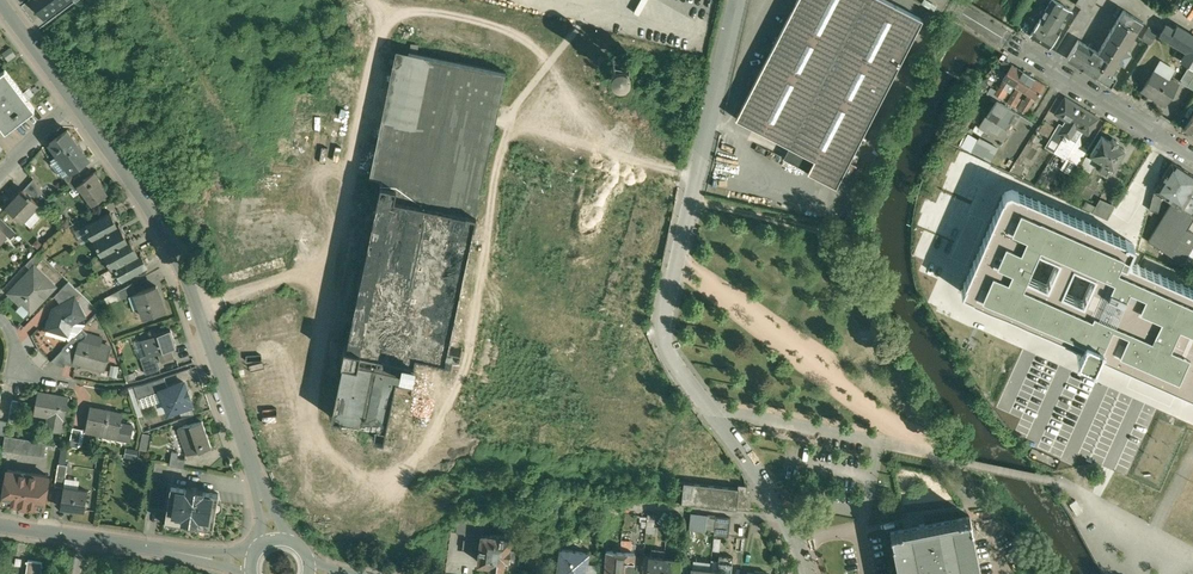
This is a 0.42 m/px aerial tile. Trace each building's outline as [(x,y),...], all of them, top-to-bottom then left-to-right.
[(45,15),(65,0),(34,0),(45,15)] [(790,15),(790,14),(789,16),(790,16),(777,40),(776,41),(764,66),(764,65),(763,67),(751,91),(750,91),(750,92),(738,116),(737,116),(737,117),(737,118),(738,119),(738,118),(763,131),(763,132),(764,132),(789,145),(790,146),(790,145),(815,158),(809,170),(809,169),(808,171),(809,171),(810,172),(835,184),(835,185),(836,185),(837,185),(837,184),(842,173),(848,177),(859,155),(853,152),(863,134),(864,133),(863,133),(876,109),(877,108),(876,107),(882,96),(883,96),(883,95),(895,71),(896,71),(896,69),(909,45),(910,44),(909,44),(922,20),(923,19),(922,18),(923,18),(921,17),(921,18),(896,5),(896,4),(895,4),(887,0),(888,0),(798,0),(790,15)] [(1030,35),(1050,47),(1072,10),(1055,0),(1051,0),(1030,35)] [(1070,0),(1067,4),(1073,8),(1075,10),(1080,12),(1082,8),(1076,4),(1070,0)] [(1073,23),(1083,29),(1092,13),(1089,11),(1096,0),(1078,0),(1076,4),(1082,8),(1080,12),(1073,23)] [(1124,10),(1099,52),(1079,39),(1067,58),(1111,85),(1117,76),(1116,75),(1119,70),(1115,67),(1119,61),(1124,64),(1131,52),(1126,49),(1143,21),(1124,10)] [(1177,26),(1175,29),(1167,25),(1160,35),(1187,51),(1182,60),(1190,65),(1192,66),(1192,35),(1177,26)] [(1149,27),(1142,39),(1152,45),(1159,33),(1149,27)] [(462,359),(512,116),(498,113),(507,71),(418,52),(419,44),(413,43),(411,50),(410,50),(400,95),(395,122),(394,122),(394,123),(391,140),(390,140),(390,141),(387,157),(386,159),(387,159),(383,175),(383,176),(382,182),(381,182),(379,192),(377,203),(371,232),(363,231),(356,264),(362,265),(351,314),(354,315),(348,343),(346,342),(345,345),(344,346),(345,347),(343,353),(343,354),(342,357),(344,358),(335,404),(334,404),(332,414),(342,416),(343,416),(376,423),(374,433),(383,435),(396,374),(412,378),(418,350),(462,359)] [(653,76),(656,60),(642,57),(638,73),(653,76)] [(1023,71),(1012,64),(1003,79),(1010,83),(1014,85),(1024,70),(1023,70),(1023,71)] [(1180,81),(1188,86),(1192,78),(1192,66),(1190,65),(1180,81)] [(6,128),(35,106),(6,67),(0,72),(0,120),(6,128)] [(1034,77),(1024,70),(1014,85),(1022,90),(1025,92),(1034,77)] [(1168,79),(1155,72),(1156,70),(1155,70),(1142,90),(1150,95),(1151,94),(1165,103),(1165,104),(1178,84),(1169,78),(1168,79)] [(915,79),(910,77),(907,85),(912,87),(915,79)] [(1044,84),(1034,78),(1034,77),(1025,92),(1029,94),(1035,98),(1044,84)] [(1004,79),(995,94),(1003,98),(1008,90),(1006,89),(1010,83),(1004,79)] [(1017,87),(1008,101),(1015,106),(1021,98),(1019,96),(1022,90),(1017,87)] [(1029,94),(1025,100),(1023,99),(1018,108),(1026,112),(1035,98),(1029,94)] [(1082,107),(1065,97),(1055,113),(1067,120),(1056,138),(1061,141),(1082,107)] [(997,100),(980,126),(988,131),(990,127),(998,132),(1002,125),(1006,127),(1009,121),(1014,124),(1018,118),(1013,115),(1016,111),(997,100)] [(1099,117),(1082,107),(1061,141),(1055,151),(1064,157),(1074,141),(1071,139),(1078,128),(1089,135),(1099,117)] [(1184,128),(1192,134),(1192,114),(1184,128)] [(1055,126),(1045,121),(1039,131),(1049,136),(1055,126)] [(71,128),(52,140),(72,170),(76,167),(91,157),(81,143),(82,142),(76,133),(75,133),(71,128)] [(1000,146),(969,131),(962,145),(993,161),(1000,146)] [(1111,141),(1102,135),(1091,153),(1104,161),(1100,168),(1106,172),(1110,165),(1114,167),(1125,149),(1116,144),(1118,141),(1113,138),(1111,141)] [(1087,149),(1076,142),(1069,153),(1081,160),(1087,149)] [(1024,153),(1014,147),(1009,156),(1019,162),(1024,153)] [(1085,158),(1081,166),(1091,171),(1095,163),(1085,158)] [(1171,161),(1154,190),(1149,208),(1158,211),(1166,198),(1172,202),(1148,240),(1183,262),(1192,245),(1192,232),(1186,228),(1192,217),(1192,175),(1171,161)] [(76,167),(72,170),(65,175),(69,181),(80,172),(76,167)] [(84,178),(78,183),(82,189),(91,204),(107,193),(107,192),(106,192),(101,184),(103,183),(95,171),(84,178)] [(80,172),(69,181),(73,187),(78,183),(84,178),(80,172)] [(44,190),(34,177),(25,187),(36,198),(44,190)] [(24,187),(8,204),(23,219),(40,201),(36,198),(25,187),(24,187)] [(1017,191),(1017,190),(1012,188),(1005,191),(1004,194),(965,282),(965,281),(961,290),(971,294),(972,294),(1082,343),(1077,354),(1093,361),(1098,350),(1192,392),(1192,289),(1127,260),(1134,243),(1133,242),(1127,239),(1127,240),(1126,239),(1126,240),(1017,191)] [(1114,206),(1099,199),(1096,206),(1093,211),(1093,212),(1108,219),(1114,206)] [(1096,206),(1086,200),(1083,206),(1093,211),(1096,206)] [(99,209),(85,216),(88,222),(102,215),(99,209)] [(88,222),(86,223),(90,232),(92,231),(94,236),(120,222),(118,223),(111,210),(102,215),(88,222)] [(0,213),(0,224),(2,226),(7,232),(11,236),(17,230),(0,213)] [(120,222),(94,236),(99,244),(101,243),(110,259),(112,258),(116,265),(142,251),(141,251),(139,252),(130,236),(128,238),(120,222)] [(197,237),(189,242),(193,248),(201,244),(197,237)] [(38,250),(27,261),(33,267),(35,265),(44,256),(38,250)] [(142,251),(116,265),(120,274),(123,272),(126,277),(149,264),(142,251)] [(33,267),(11,290),(31,309),(55,284),(35,265),(33,267)] [(69,279),(55,294),(62,302),(76,296),(81,290),(69,279)] [(133,281),(118,289),(121,298),(137,293),(137,292),(138,292),(133,281)] [(138,292),(137,292),(137,293),(146,317),(166,310),(157,285),(138,292)] [(62,302),(54,306),(48,326),(61,330),(62,327),(69,329),(72,321),(85,314),(76,296),(62,302)] [(173,329),(144,339),(149,353),(149,354),(160,351),(174,346),(178,345),(173,329)] [(88,332),(85,342),(79,341),(78,345),(76,344),(68,352),(57,362),(64,364),(66,356),(78,360),(78,361),(104,368),(110,345),(101,343),(102,336),(88,332)] [(174,346),(160,351),(163,359),(176,354),(174,346)] [(63,347),(52,358),(57,362),(68,352),(63,347)] [(160,351),(149,354),(149,353),(141,356),(146,371),(161,366),(159,360),(163,359),(160,351)] [(165,375),(144,382),(135,384),(139,396),(162,388),(162,387),(169,385),(165,375)] [(169,385),(162,387),(162,388),(170,410),(192,402),(185,379),(169,385)] [(68,396),(38,390),(34,409),(50,413),(47,426),(60,428),(62,415),(64,415),(68,396)] [(19,398),(13,397),(11,409),(17,410),(19,398)] [(123,412),(91,406),(86,429),(120,435),(131,437),(133,426),(134,426),(134,423),(121,421),(123,412)] [(0,417),(0,431),(6,433),(9,418),(0,417)] [(203,418),(178,426),(186,452),(211,444),(203,418)] [(83,427),(73,426),(70,444),(79,446),(83,427)] [(143,430),(141,446),(148,447),(151,431),(143,430)] [(48,440),(6,433),(4,448),(45,454),(48,440)] [(1054,464),(1060,451),(1049,447),(1044,460),(1054,464)] [(180,449),(173,448),(170,462),(183,465),(184,456),(179,455),(180,449)] [(68,462),(59,460),(56,480),(65,481),(68,462)] [(50,474),(8,467),(3,498),(4,498),(4,497),(10,498),(10,499),(20,501),(20,502),(27,503),(27,502),(37,504),(38,502),(44,503),(43,505),(44,505),(50,474)] [(187,486),(172,483),(166,521),(182,523),(182,525),(197,527),(197,526),(213,528),(219,491),(204,488),(204,487),(188,484),(187,486)] [(738,489),(684,483),(682,503),(737,509),(737,508),(750,509),(751,503),(745,502),(747,486),(746,486),(747,485),(746,485),(745,485),(745,486),(739,485),(738,489)] [(88,488),(65,484),(62,505),(74,507),(75,504),(85,506),(84,508),(85,508),(88,488)] [(706,516),(690,514),(689,530),(705,532),(706,516)] [(647,515),(646,529),(654,529),(655,516),(647,515)] [(902,530),(891,532),(893,543),(894,543),(900,573),(981,573),(972,527),(970,516),(959,519),(902,530)] [(729,537),(731,518),(716,517),(714,536),(729,537)] [(483,535),(465,533),(463,548),(481,551),(483,535)] [(484,535),(483,534),(483,535),(481,551),(479,562),(490,563),(490,566),(501,568),(502,567),(509,569),(511,560),(515,561),(517,549),(510,548),(510,547),(509,547),(510,538),(484,535)] [(631,543),(622,542),(621,551),(631,552),(631,543)] [(562,550),(558,573),(585,573),(588,554),(562,550)] [(607,551),(605,573),(620,573),(621,552),(607,551)] [(621,552),(620,573),(634,573),(636,553),(621,552)] [(650,556),(648,573),(664,573),(666,558),(650,556)] [(719,556),(718,571),(728,572),(728,573),(732,573),(734,558),(719,556)] [(666,558),(664,573),(681,573),(683,560),(666,558)] [(28,560),(26,573),(40,573),(42,562),(28,560)]
